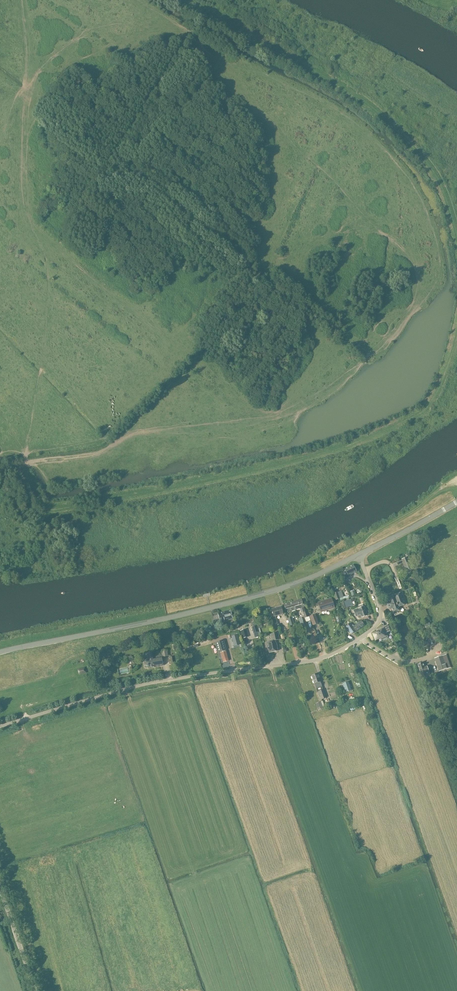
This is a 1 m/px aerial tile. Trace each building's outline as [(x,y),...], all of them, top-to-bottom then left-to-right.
[(429,545),(426,538),(420,541),(424,547),(429,545)] [(407,557),(401,559),(406,571),(412,569),(407,557)] [(356,572),(353,565),(345,569),(347,573),(348,576),(351,574),(356,572)] [(335,600),(343,597),(342,591),(333,594),(335,600)] [(404,605),(400,593),(388,597),(390,603),(387,604),(389,610),(392,609),(394,613),(400,611),(398,607),(404,605)] [(294,607),(295,610),(301,608),(305,618),(308,617),(304,602),(303,603),(302,599),(293,602),(294,607)] [(347,607),(353,605),(351,599),(344,601),(347,607)] [(318,603),(316,604),(316,606),(319,606),(321,611),(329,609),(334,608),(332,601),(328,603),(327,600),(318,603)] [(288,612),(295,610),(294,607),(293,602),(284,605),(285,609),(287,609),(288,612)] [(356,617),(358,616),(359,619),(367,615),(364,607),(363,607),(363,605),(358,606),(359,608),(355,610),(353,611),(356,617)] [(278,624),(275,616),(283,614),(281,607),(271,609),(273,617),(274,618),(270,619),(273,629),(281,627),(280,624),(278,624)] [(220,621),(233,618),(231,610),(218,613),(220,621)] [(312,626),(319,624),(316,614),(309,617),(312,626)] [(351,623),(346,626),(351,634),(364,625),(361,621),(354,626),(351,623)] [(384,626),(384,625),(378,630),(379,631),(372,634),(375,641),(382,638),(383,639),(387,637),(385,633),(390,631),(387,625),(384,626)] [(246,629),(240,631),(242,639),(248,637),(248,636),(246,629)] [(270,635),(271,641),(267,642),(267,645),(267,646),(268,649),(269,653),(277,651),(277,647),(276,643),(275,640),(280,639),(278,632),(270,635)] [(231,636),(234,646),(240,645),(237,635),(231,636)] [(215,643),(218,652),(220,652),(226,650),(227,650),(224,640),(215,643)] [(148,659),(149,668),(163,666),(161,658),(162,658),(163,658),(162,657),(168,656),(167,650),(161,651),(162,655),(161,655),(153,656),(152,652),(144,654),(145,660),(148,659)] [(221,653),(218,654),(219,659),(222,658),(223,662),(229,660),(226,651),(226,650),(220,652),(221,653)] [(439,671),(446,669),(442,656),(435,659),(439,671)] [(421,673),(422,677),(429,675),(426,667),(424,667),(422,663),(417,665),(420,674),(421,673)] [(326,698),(320,682),(318,673),(311,676),(314,684),(317,692),(318,691),(321,700),(326,698)] [(345,692),(351,690),(348,682),(342,684),(345,692)]
